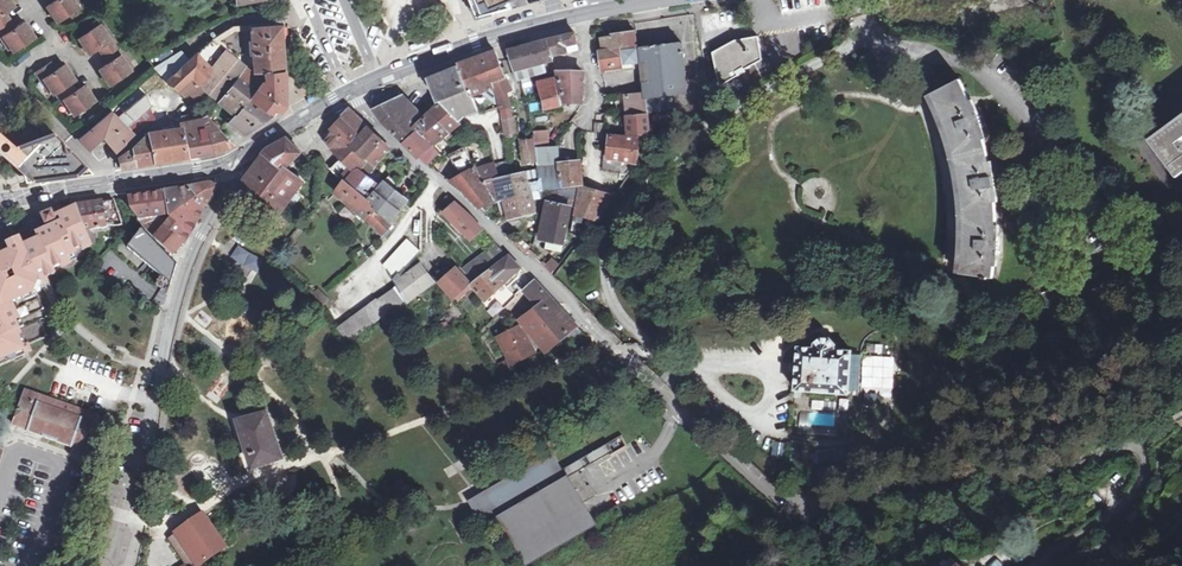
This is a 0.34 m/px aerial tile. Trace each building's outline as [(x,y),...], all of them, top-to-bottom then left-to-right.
[(11,21),(5,13),(14,7),(9,0),(0,0),(0,28),(11,21)] [(52,4),(44,10),(53,25),(75,10),(68,0),(49,0),(52,4)] [(481,18),(519,7),(516,0),(517,0),(473,0),(481,18)] [(0,28),(0,40),(3,38),(12,52),(34,38),(25,24),(16,29),(11,21),(0,28)] [(232,25),(212,39),(225,50),(245,66),(253,72),(251,28),(253,28),(253,24),(232,25)] [(101,56),(118,45),(113,38),(110,40),(99,26),(78,39),(88,55),(96,49),(101,56)] [(280,27),(253,28),(251,28),(253,72),(283,70),(280,27)] [(612,35),(603,36),(603,40),(605,49),(621,48),(638,47),(641,47),(640,45),(638,46),(636,30),(612,33),(612,35)] [(577,33),(548,39),(553,59),(555,58),(555,54),(579,49),(577,33)] [(207,42),(188,61),(167,81),(178,91),(192,77),(197,81),(225,50),(212,39),(207,42)] [(534,45),(523,49),(530,75),(547,70),(545,61),(553,59),(548,39),(533,43),(534,45)] [(735,42),(714,55),(722,87),(746,74),(745,71),(764,63),(759,39),(735,42)] [(419,42),(409,46),(411,51),(421,47),(419,42)] [(682,42),(641,47),(638,47),(621,48),(623,69),(635,68),(635,64),(643,62),(645,83),(646,91),(648,91),(648,95),(671,93),(687,92),(682,42)] [(118,45),(101,56),(106,64),(98,70),(108,86),(129,72),(119,56),(123,53),(118,45)] [(621,48),(605,49),(601,49),(604,67),(605,72),(623,69),(621,48)] [(497,49),(485,54),(492,71),(496,79),(508,76),(497,49)] [(530,75),(523,49),(511,51),(517,73),(518,78),(530,75)] [(225,50),(197,81),(196,82),(207,93),(218,103),(224,108),(244,86),(237,77),(245,66),(225,50)] [(167,81),(188,61),(181,51),(153,68),(156,72),(167,81)] [(492,71),(485,54),(472,59),(480,75),(492,71)] [(480,75),(472,59),(461,63),(462,67),(474,94),(482,90),(495,99),(499,93),(492,80),(496,79),(492,71),(480,75)] [(52,94),(69,83),(73,81),(62,65),(54,71),(49,62),(33,73),(38,82),(41,80),(51,95),(52,94)] [(283,70),(253,72),(245,66),(237,77),(244,86),(250,92),(249,95),(251,97),(270,116),(273,118),(284,106),(283,70)] [(433,78),(442,102),(460,119),(467,112),(478,108),(462,67),(433,78)] [(583,101),(584,72),(560,72),(565,100),(583,101)] [(513,91),(508,76),(496,79),(492,80),(499,93),(500,95),(501,104),(504,116),(513,115),(510,106),(512,106),(507,91),(513,91)] [(192,77),(178,91),(194,106),(207,93),(196,82),(197,81),(192,77)] [(547,108),(562,104),(556,78),(540,82),(545,95),(547,108)] [(962,272),(994,277),(995,254),(998,253),(999,237),(996,236),(996,216),(995,191),(998,191),(995,173),(992,173),(987,151),(981,130),(984,128),(978,112),(975,113),(969,97),(961,80),(932,93),(945,122),(951,141),(959,176),(963,205),(963,220),(963,243),(962,272)] [(74,91),(69,83),(52,94),(55,98),(58,102),(61,101),(71,115),(92,101),(83,86),(74,91)] [(244,86),(224,108),(234,116),(251,97),(249,95),(250,92),(244,86)] [(627,94),(629,113),(649,112),(649,109),(648,95),(648,91),(646,91),(641,92),(627,94)] [(671,93),(648,95),(649,109),(672,107),(671,93)] [(956,271),(962,272),(963,243),(963,220),(963,205),(959,176),(951,141),(945,122),(932,93),(927,96),(941,125),(946,140),(951,159),(954,177),(957,193),(959,218),(958,245),(956,271)] [(420,129),(416,125),(411,120),(419,113),(417,110),(419,109),(404,94),(375,108),(385,123),(406,143),(420,129)] [(251,97),(234,116),(228,123),(247,136),(263,126),(270,116),(251,97)] [(460,119),(442,102),(432,111),(451,131),(459,123),(462,121),(460,119)] [(224,108),(218,103),(206,117),(212,122),(215,125),(221,130),(228,123),(234,116),(224,108)] [(147,107),(126,127),(134,135),(143,127),(154,121),(147,107)] [(353,148),(368,160),(377,167),(391,149),(372,132),(363,122),(354,114),(349,110),(340,120),(361,138),(353,148)] [(134,135),(126,127),(111,111),(77,139),(86,149),(101,134),(115,149),(134,135)] [(431,112),(416,125),(420,129),(436,147),(453,133),(451,131),(432,111),(431,112)] [(649,112),(629,113),(629,114),(630,132),(640,133),(651,133),(649,112)] [(513,115),(504,116),(506,129),(507,136),(518,134),(516,122),(515,114),(513,115)] [(1149,139),(1175,176),(1181,171),(1181,115),(1149,139)] [(180,123),(180,127),(186,156),(211,151),(211,149),(203,127),(215,125),(212,122),(206,117),(200,119),(180,123)] [(361,138),(340,120),(324,135),(324,139),(334,150),(340,157),(343,159),(353,148),(361,138)] [(607,131),(607,123),(596,122),(596,131),(607,131)] [(211,149),(211,151),(213,151),(232,144),(220,132),(222,131),(221,130),(215,125),(203,127),(211,149)] [(180,127),(167,129),(161,129),(148,132),(153,161),(186,156),(180,127)] [(546,142),(544,128),(537,128),(539,143),(546,142)] [(436,147),(420,129),(406,143),(423,158),(428,162),(432,159),(438,162),(444,154),(436,147)] [(148,132),(131,148),(134,164),(153,161),(148,132)] [(11,151),(32,178),(74,172),(82,163),(55,134),(11,151)] [(612,134),(612,136),(610,155),(605,155),(603,168),(628,174),(638,161),(640,136),(612,134)] [(538,160),(537,147),(536,146),(534,137),(524,139),(520,139),(523,162),(538,160)] [(282,164),(288,169),(292,165),(290,163),(302,152),(289,138),(267,149),(264,153),(266,153),(281,165),(282,164)] [(557,146),(537,147),(538,160),(541,190),(544,190),(579,185),(583,185),(582,162),(558,164),(557,146)] [(491,178),(485,180),(484,180),(475,169),(464,147),(451,154),(462,176),(452,181),(462,189),(467,194),(479,205),(497,198),(496,193),(491,178)] [(134,164),(131,148),(117,159),(119,167),(134,164)] [(368,160),(353,148),(343,159),(344,161),(354,170),(355,168),(358,170),(368,160)] [(304,181),(288,169),(282,164),(281,165),(266,153),(264,153),(237,189),(273,217),(275,219),(287,203),(304,181)] [(354,170),(344,161),(342,162),(339,159),(330,168),(345,181),(347,178),(354,170)] [(510,160),(496,164),(498,177),(511,174),(510,160)] [(538,160),(523,162),(524,171),(526,170),(528,170),(534,191),(541,190),(538,160)] [(495,162),(477,167),(485,180),(491,178),(498,177),(496,164),(495,162)] [(377,184),(358,170),(355,168),(354,170),(347,178),(368,196),(377,184)] [(524,171),(511,174),(498,177),(491,178),(496,193),(503,191),(505,200),(510,216),(535,210),(532,191),(529,192),(526,170),(524,171)] [(379,208),(393,220),(408,200),(392,188),(397,181),(389,175),(384,181),(371,198),(380,205),(379,208)] [(368,196),(347,178),(345,181),(337,191),(370,219),(371,218),(386,232),(395,222),(393,220),(379,208),(380,205),(371,198),(368,196)] [(195,198),(203,208),(217,187),(208,183),(190,188),(187,188),(187,189),(195,198)] [(579,187),(575,212),(585,214),(598,217),(614,195),(579,187)] [(165,192),(168,215),(173,219),(189,234),(194,224),(181,211),(195,198),(187,189),(165,192)] [(503,191),(496,193),(497,198),(499,201),(505,200),(503,191)] [(550,191),(548,202),(571,206),(573,195),(550,191)] [(173,219),(168,215),(165,216),(161,192),(128,197),(131,211),(142,226),(171,254),(179,245),(182,248),(183,245),(164,228),(173,219)] [(181,211),(194,224),(203,208),(195,198),(181,211)] [(75,204),(76,207),(84,229),(85,229),(88,234),(90,241),(92,246),(95,245),(93,234),(89,232),(89,228),(122,223),(113,200),(75,204)] [(483,228),(474,217),(456,202),(445,213),(472,239),(483,228)] [(571,206),(548,202),(543,230),(550,232),(549,238),(565,242),(571,206)] [(84,229),(76,207),(57,215),(54,217),(51,210),(42,214),(46,224),(34,229),(39,240),(40,242),(36,249),(45,252),(43,257),(47,258),(53,268),(69,260),(68,256),(75,253),(73,248),(90,241),(88,234),(85,229),(84,229)] [(585,214),(575,212),(573,219),(583,221),(585,214)] [(189,234),(173,219),(164,228),(183,245),(189,234)] [(23,247),(11,223),(3,226),(1,221),(0,221),(0,365),(26,353),(26,352),(32,349),(30,343),(48,334),(41,319),(38,312),(46,308),(37,291),(41,289),(38,281),(39,281),(36,275),(38,275),(40,264),(32,261),(29,261),(26,253),(23,247)] [(135,238),(126,248),(149,267),(161,277),(155,284),(167,294),(177,265),(141,229),(135,238)] [(261,229),(254,237),(274,255),(283,245),(261,229)] [(383,266),(393,280),(410,264),(421,251),(407,239),(383,266)] [(55,273),(53,268),(47,258),(43,257),(45,252),(36,249),(40,242),(39,240),(32,243),(23,247),(26,253),(29,261),(32,261),(40,264),(38,275),(36,275),(39,281),(48,277),(55,273)] [(495,242),(463,268),(475,281),(508,256),(495,242)] [(560,250),(561,244),(547,242),(546,248),(560,250)] [(527,254),(531,250),(524,243),(520,247),(527,254)] [(508,256),(475,281),(472,283),(474,285),(475,286),(473,288),(476,292),(478,290),(487,299),(521,267),(509,255),(508,256)] [(554,273),(560,264),(550,255),(542,261),(554,273)] [(410,264),(393,280),(397,286),(406,300),(411,296),(412,298),(433,282),(420,264),(414,269),(410,264)] [(475,281),(463,268),(460,265),(441,283),(454,296),(462,289),(466,293),(474,285),(472,283),(475,281)] [(544,308),(554,300),(537,283),(528,291),(544,308)] [(406,300),(397,286),(378,299),(377,298),(338,327),(348,342),(367,328),(406,300)] [(321,292),(316,296),(323,304),(328,299),(321,292)] [(577,326),(554,300),(544,308),(556,321),(548,328),(558,340),(577,326)] [(465,315),(456,303),(448,310),(456,321),(465,315)] [(539,312),(535,314),(523,323),(545,349),(558,340),(548,328),(556,321),(544,308),(539,312)] [(518,318),(523,323),(535,314),(532,310),(518,318)] [(511,361),(534,349),(522,327),(499,339),(511,361)] [(850,393),(852,350),(836,348),(836,344),(829,337),(822,337),(816,343),(815,347),(799,346),(797,388),(850,393)] [(894,391),(894,357),(862,357),(863,391),(894,391)] [(507,359),(497,364),(498,366),(501,370),(511,366),(507,359)] [(675,389),(686,379),(675,370),(665,380),(675,389)] [(27,432),(72,448),(73,445),(88,451),(96,426),(94,425),(97,417),(83,412),(52,401),(26,392),(14,425),(28,429),(27,432)] [(275,409),(240,420),(256,471),(291,461),(275,409)] [(681,409),(678,413),(684,418),(687,414),(681,409)] [(1178,410),(1163,417),(1167,428),(1181,421),(1181,416),(1178,410)] [(612,451),(607,442),(589,453),(594,461),(612,451)] [(564,467),(556,453),(550,456),(559,471),(564,467)] [(589,453),(582,457),(587,466),(594,461),(589,453)] [(496,507),(487,512),(493,521),(501,516),(527,558),(595,518),(585,501),(597,494),(590,483),(586,486),(584,483),(587,480),(582,472),(580,473),(578,471),(584,468),(587,466),(582,457),(564,467),(559,471),(550,456),(488,493),(496,507)] [(404,482),(398,488),(405,495),(411,489),(404,482)] [(496,507),(488,493),(472,502),(481,516),(487,512),(496,507)] [(175,534),(197,565),(205,565),(230,548),(205,512),(198,516),(179,530),(175,534)] [(175,534),(169,538),(185,563),(181,565),(195,565),(197,565),(175,534)]
